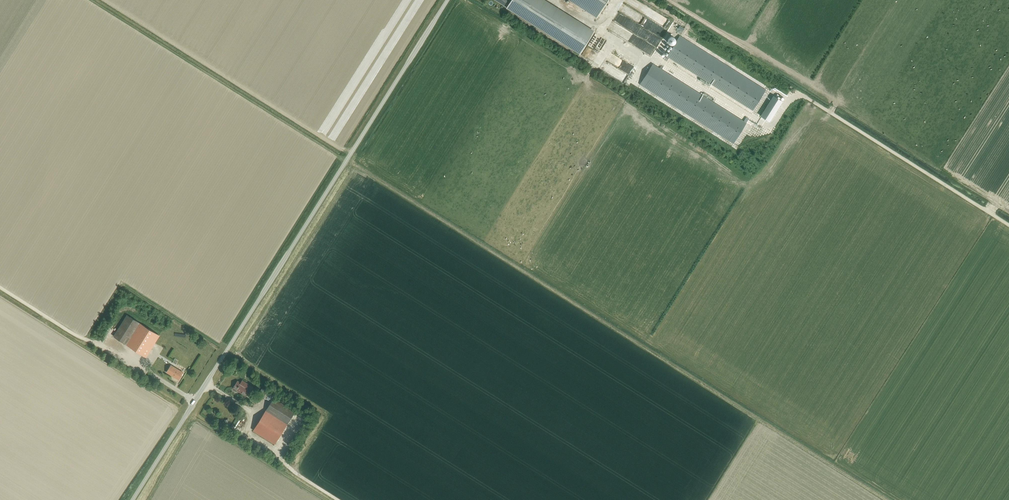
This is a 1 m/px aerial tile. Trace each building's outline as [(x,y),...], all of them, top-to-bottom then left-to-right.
[(580,53),(593,32),(543,0),(511,0),(507,7),(580,53)] [(597,17),(607,0),(571,0),(597,17)] [(621,5),(619,9),(624,11),(623,13),(627,15),(627,16),(631,18),(634,11),(621,5)] [(617,14),(613,18),(620,24),(623,21),(621,20),(622,18),(617,14)] [(753,110),(765,91),(679,37),(667,56),(665,60),(667,61),(669,57),(753,110)] [(746,117),(743,122),(661,70),(663,66),(661,65),(659,69),(652,64),(640,84),(734,143),(746,123),(749,119),(746,117)] [(769,121),(782,101),(773,96),(761,116),(769,121)] [(127,345),(140,324),(127,315),(113,336),(127,345)] [(140,324),(127,345),(146,357),(159,336),(140,324)] [(179,380),(183,373),(171,365),(166,372),(179,380)] [(248,388),(249,385),(242,380),(240,383),(237,381),(233,388),(245,396),(249,389),(248,388)] [(260,396),(265,399),(269,393),(264,390),(260,396)] [(274,398),(266,411),(287,424),(295,411),(274,398)] [(266,411),(253,430),(274,444),(287,424),(266,411)]
